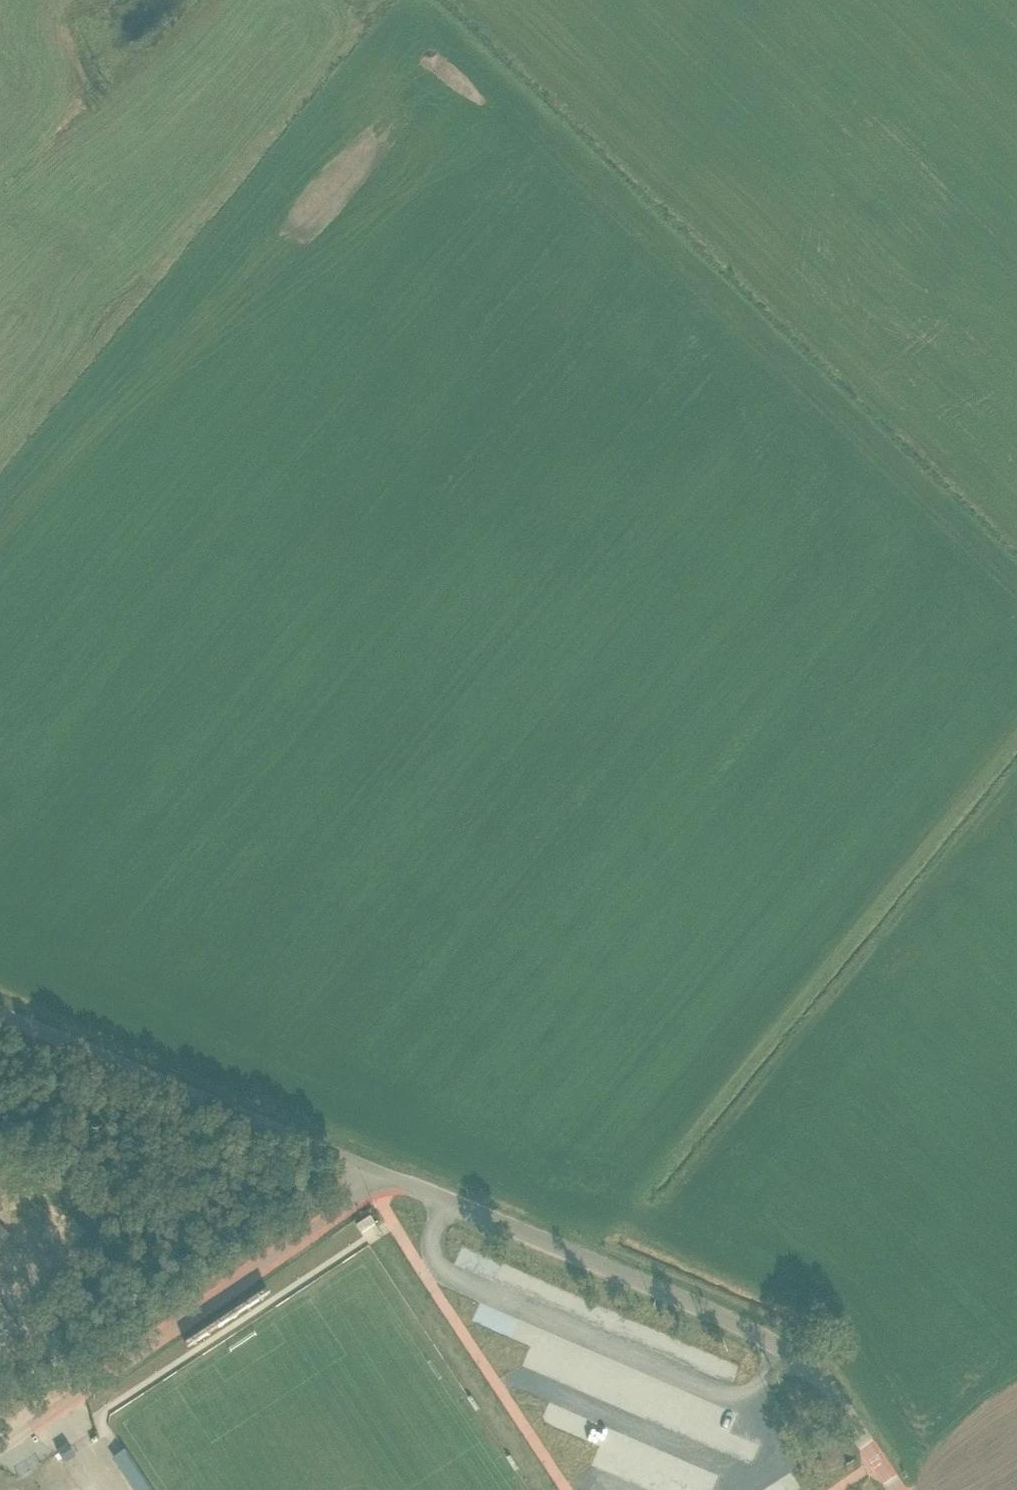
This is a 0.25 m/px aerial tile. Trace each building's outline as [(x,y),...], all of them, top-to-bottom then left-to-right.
[(25,1164),(1,1189),(7,1195),(12,1190),(25,1204),(11,1218),(57,1265),(91,1231),(25,1164)] [(15,1326),(0,1306),(0,1336),(15,1326)] [(67,1445),(57,1451),(65,1465),(75,1458),(67,1445)] [(115,1457),(124,1471),(122,1473),(133,1489),(150,1489),(125,1452),(122,1453),(115,1457)]
